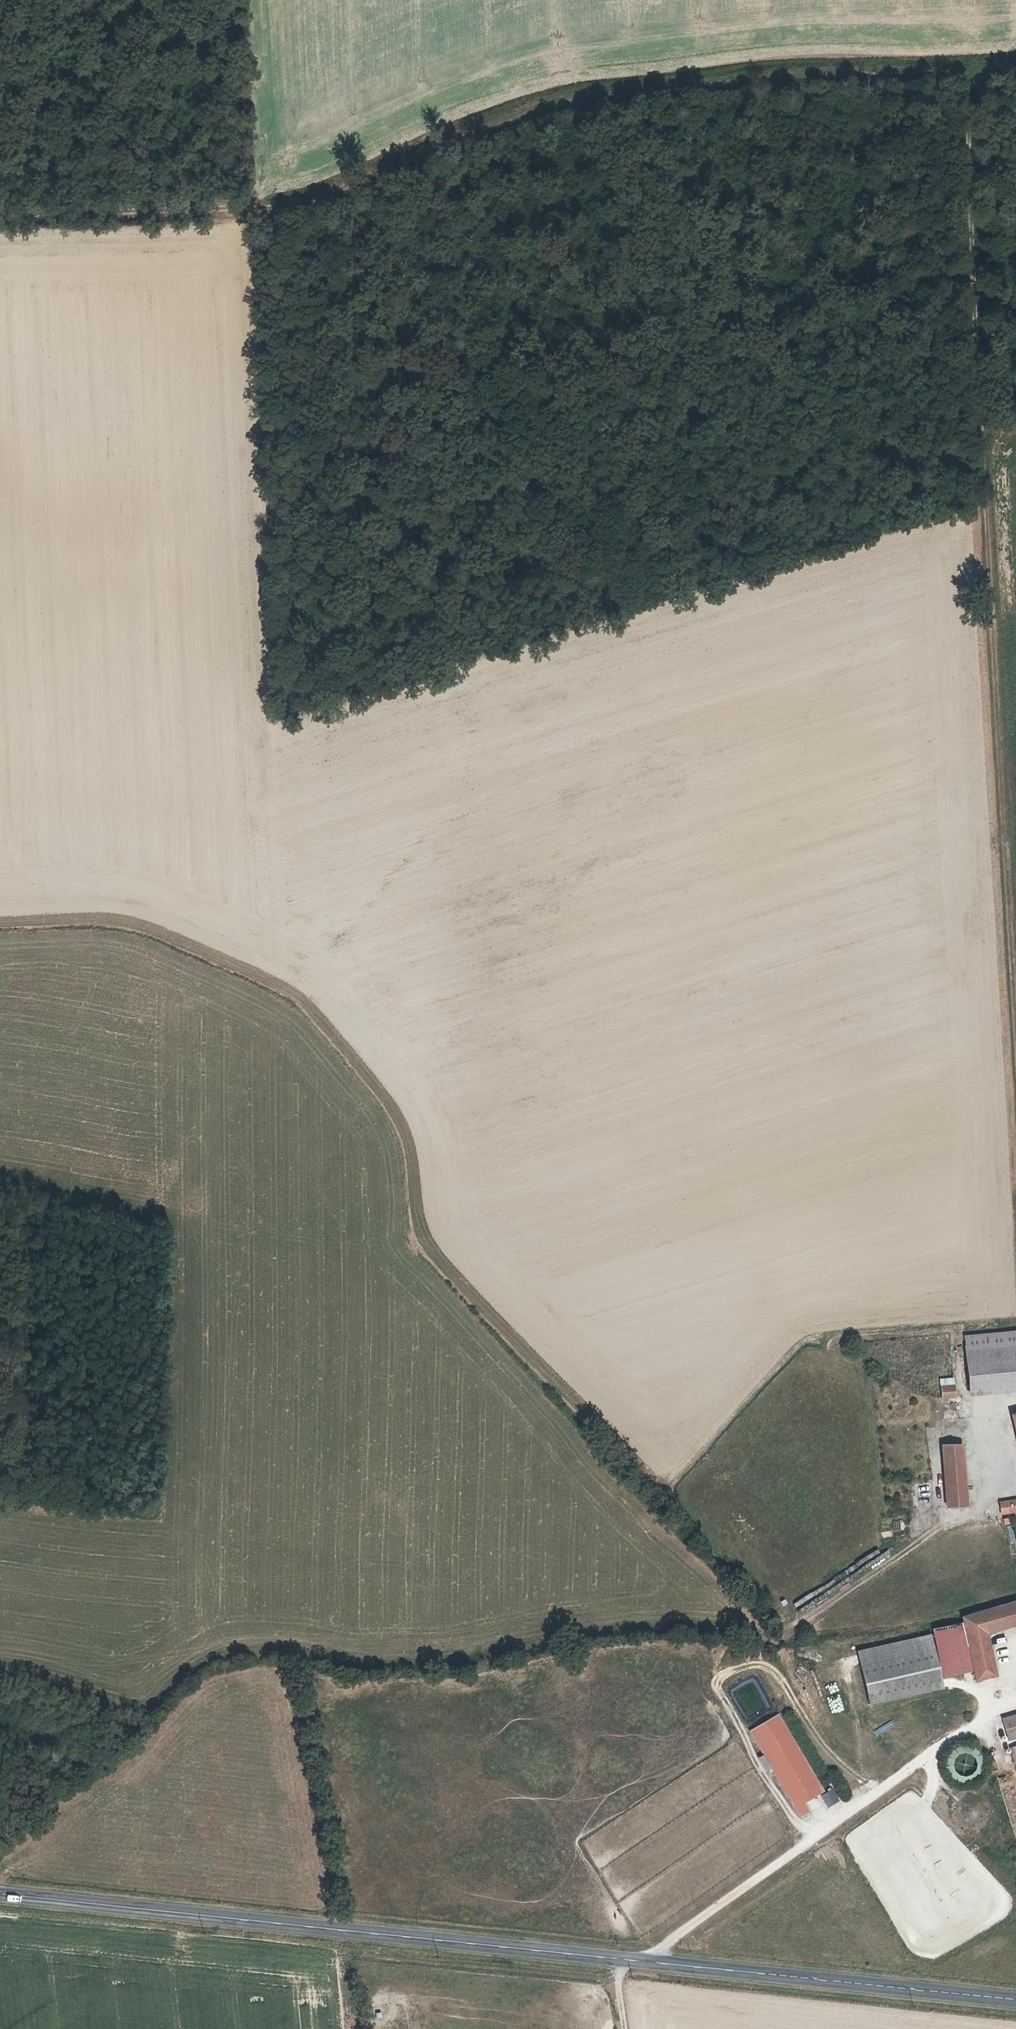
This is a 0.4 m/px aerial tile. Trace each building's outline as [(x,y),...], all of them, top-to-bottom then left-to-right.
[(964,1336),(970,1404),(1015,1400),(1015,1370),(1013,1333),(964,1336)] [(939,1395),(952,1394),(951,1384),(938,1386),(939,1395)] [(965,1505),(963,1444),(942,1446),(946,1506),(965,1505)] [(1001,1503),(1002,1513),(1015,1511),(1015,1501),(1001,1503)] [(988,1634),(1015,1626),(1015,1605),(965,1620),(966,1625),(969,1639),(988,1634)] [(944,1680),(976,1674),(969,1639),(966,1625),(934,1632),(944,1680)] [(997,1678),(988,1634),(969,1639),(976,1674),(977,1679),(978,1683),(997,1678)] [(1005,1735),(1015,1733),(1015,1710),(1000,1714),(1005,1735)] [(754,1744),(800,1821),(809,1815),(829,1803),(783,1726),(754,1744)] [(1015,1787),(1015,1740),(1006,1743),(1015,1787)] [(841,1797),(838,1792),(831,1795),(835,1801),(841,1797)] [(815,1824),(809,1815),(800,1821),(805,1830),(815,1824)]
